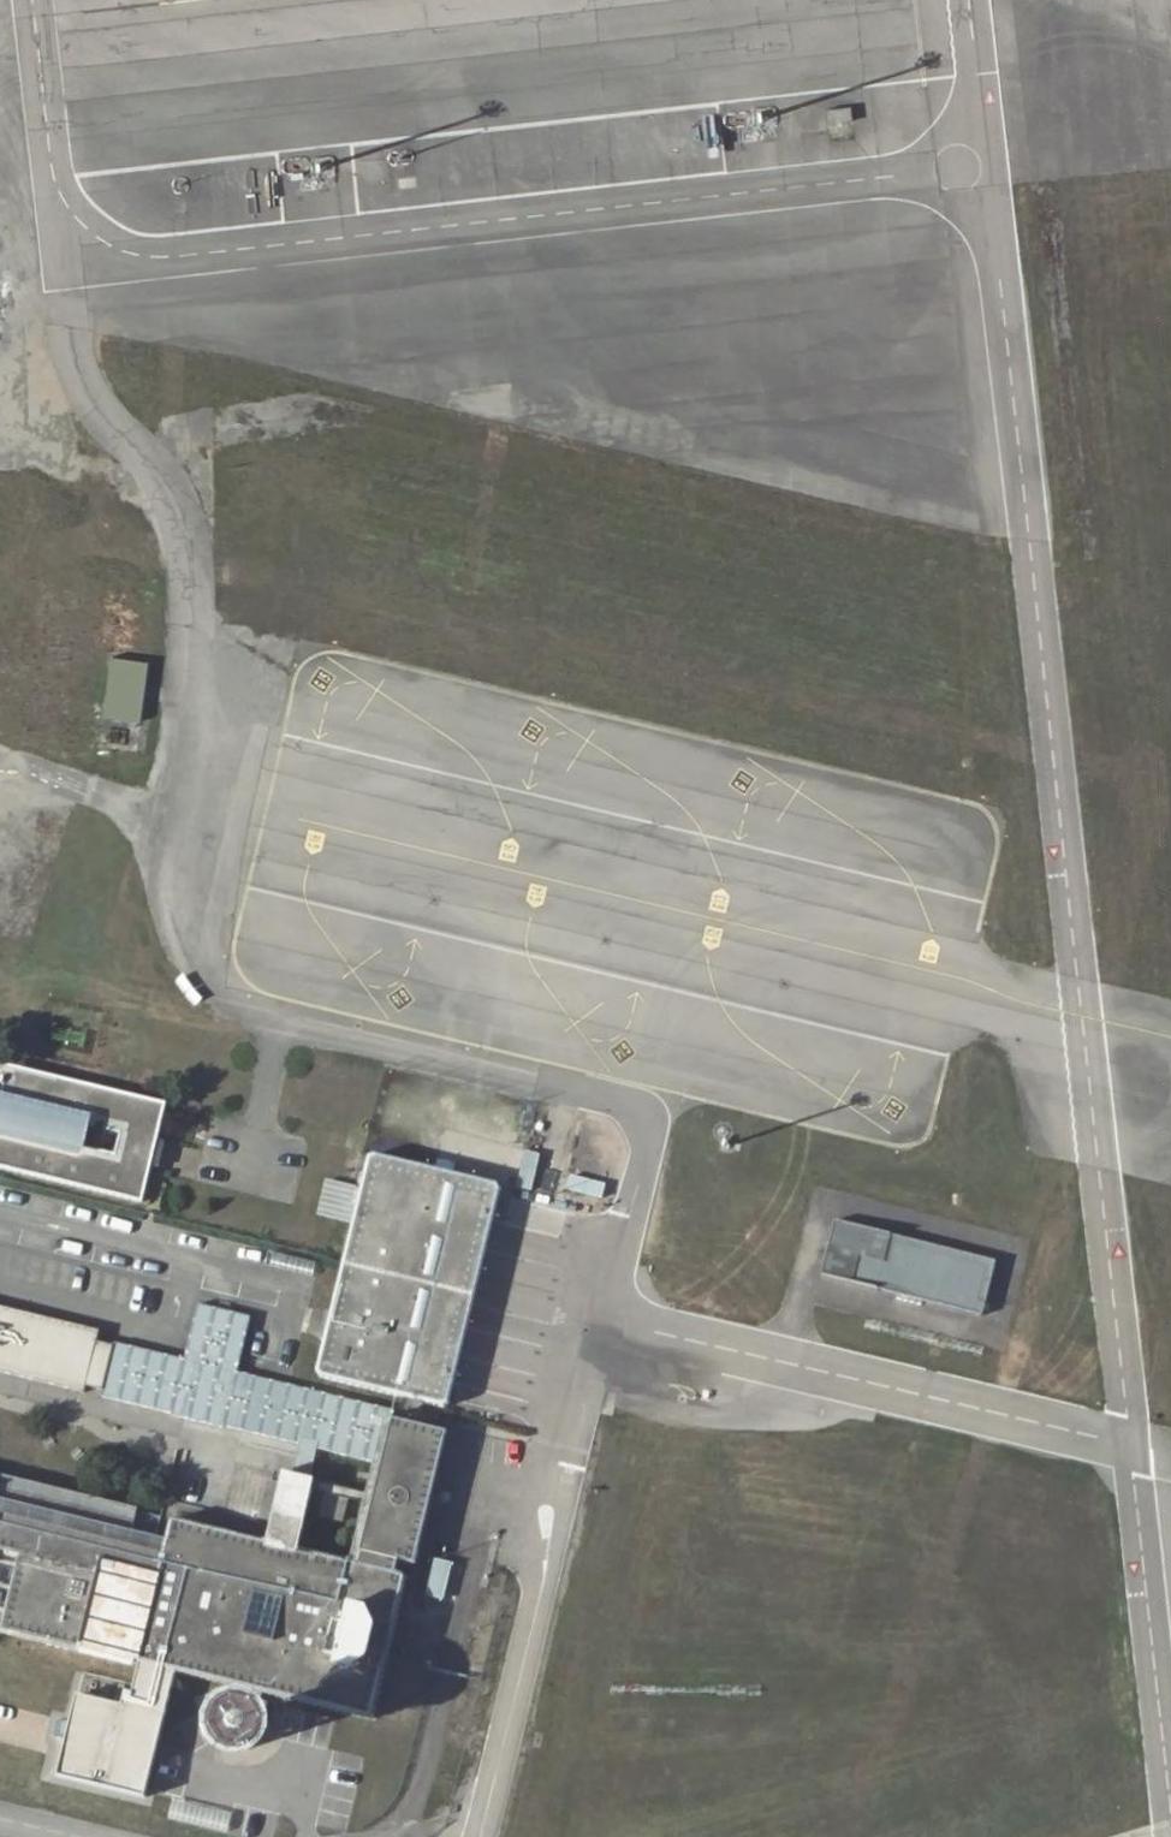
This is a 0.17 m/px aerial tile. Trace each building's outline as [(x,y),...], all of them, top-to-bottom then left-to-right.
[(165,1107),(0,1069),(0,1173),(142,1206),(165,1107)] [(445,1412),(502,1183),(364,1150),(307,1378),(445,1412)] [(998,1263),(837,1223),(824,1276),(984,1316),(998,1263)] [(0,1308),(0,1373),(84,1394),(86,1387),(97,1344),(100,1332),(0,1308)] [(185,1361),(115,1344),(114,1348),(104,1392),(102,1398),(301,1446),(317,1450),(384,1467),(395,1421),(397,1412),(235,1372),(248,1320),(199,1308),(185,1361)] [(114,1348),(97,1344),(86,1387),(104,1392),(114,1348)] [(240,1728),(244,1727),(252,1726),(255,1727),(263,1695),(287,1701),(373,1722),(389,1661),(393,1645),(409,1579),(397,1576),(400,1563),(418,1567),(449,1435),(395,1421),(384,1467),(361,1568),(300,1553),(268,1547),(175,1524),(170,1545),(133,1536),(138,1511),(1,1479),(0,1485),(0,1633),(1,1634),(142,1665),(137,1686),(134,1697),(126,1696),(124,1710),(79,1699),(59,1781),(146,1801),(149,1789),(176,1674),(232,1687),(248,1691),(240,1728)] [(317,1450),(301,1446),(293,1477),(310,1481),(317,1450)] [(293,1477),(285,1475),(268,1547),(300,1553),(316,1483),(310,1481),(293,1477)] [(452,1564),(435,1561),(427,1596),(444,1600),(452,1564)] [(272,1747),(271,1740),(267,1734),(261,1730),(255,1727),(252,1726),(244,1727),(240,1728),(234,1732),(229,1737),(227,1744),(226,1751),(228,1758),(232,1764),(237,1769),(244,1772),(251,1772),(258,1771),(264,1767),(269,1761),(272,1755),(272,1747)]
